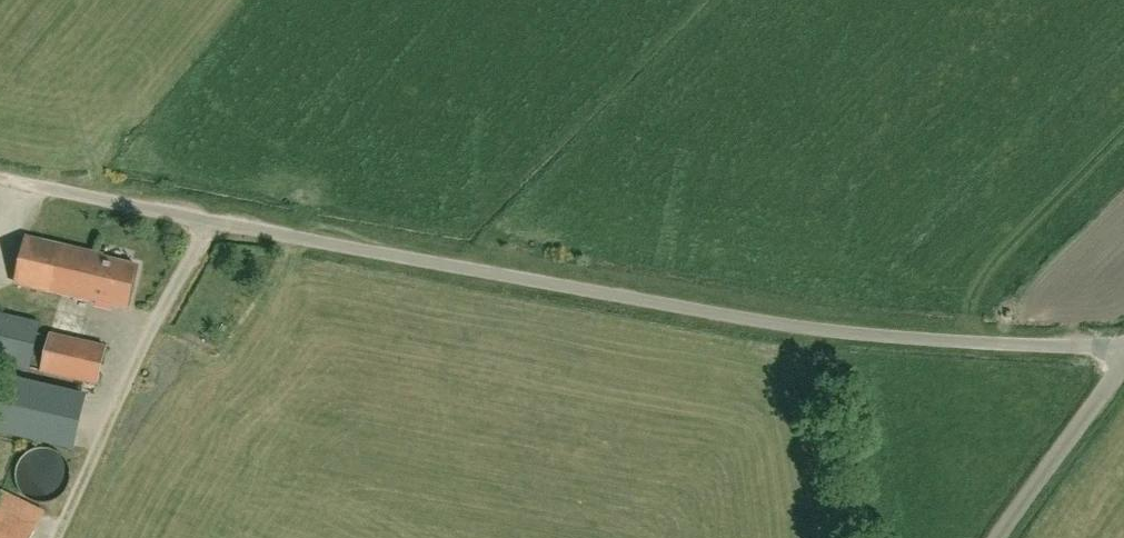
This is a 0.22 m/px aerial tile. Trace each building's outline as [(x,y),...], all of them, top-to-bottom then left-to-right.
[(125,306),(135,265),(101,258),(101,255),(23,237),(13,282),(91,301),(91,298),(125,306)] [(104,346),(49,333),(48,336),(35,333),(37,322),(0,314),(0,362),(95,384),(104,346)] [(83,395),(0,376),(0,431),(71,447),(83,395)] [(44,509),(2,489),(0,492),(0,537),(30,537),(44,509)]
